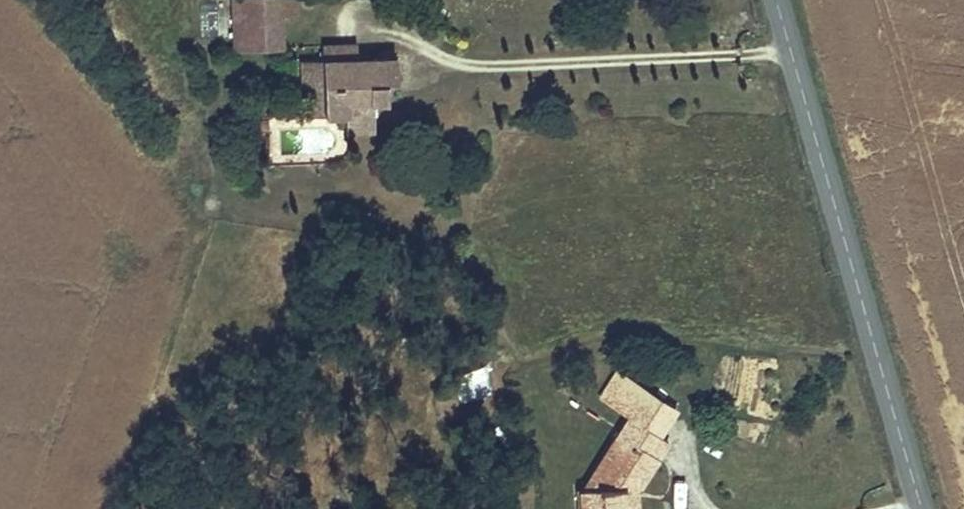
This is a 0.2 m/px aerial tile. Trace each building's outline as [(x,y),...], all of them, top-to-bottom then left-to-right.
[(244,12),(300,13),(313,14),(313,0),(245,0),(244,12)] [(300,13),(244,12),(245,48),(299,49),(300,13)] [(363,53),(330,54),(333,125),(351,124),(352,135),(385,133),(384,112),(396,111),(395,91),(394,65),(364,64),(363,53)] [(322,60),(300,60),(301,113),(322,113),(322,60)] [(407,91),(405,65),(394,65),(395,91),(407,91)] [(621,379),(613,373),(596,397),(605,402),(621,379)] [(621,379),(605,402),(617,410),(621,404),(629,411),(643,392),(621,379)] [(629,411),(624,418),(652,436),(669,410),(643,392),(629,411)] [(574,482),(573,508),(614,508),(614,487),(630,487),(661,442),(652,436),(624,418),(582,482),(574,482)] [(614,487),(614,508),(629,508),(630,487),(614,487)]
